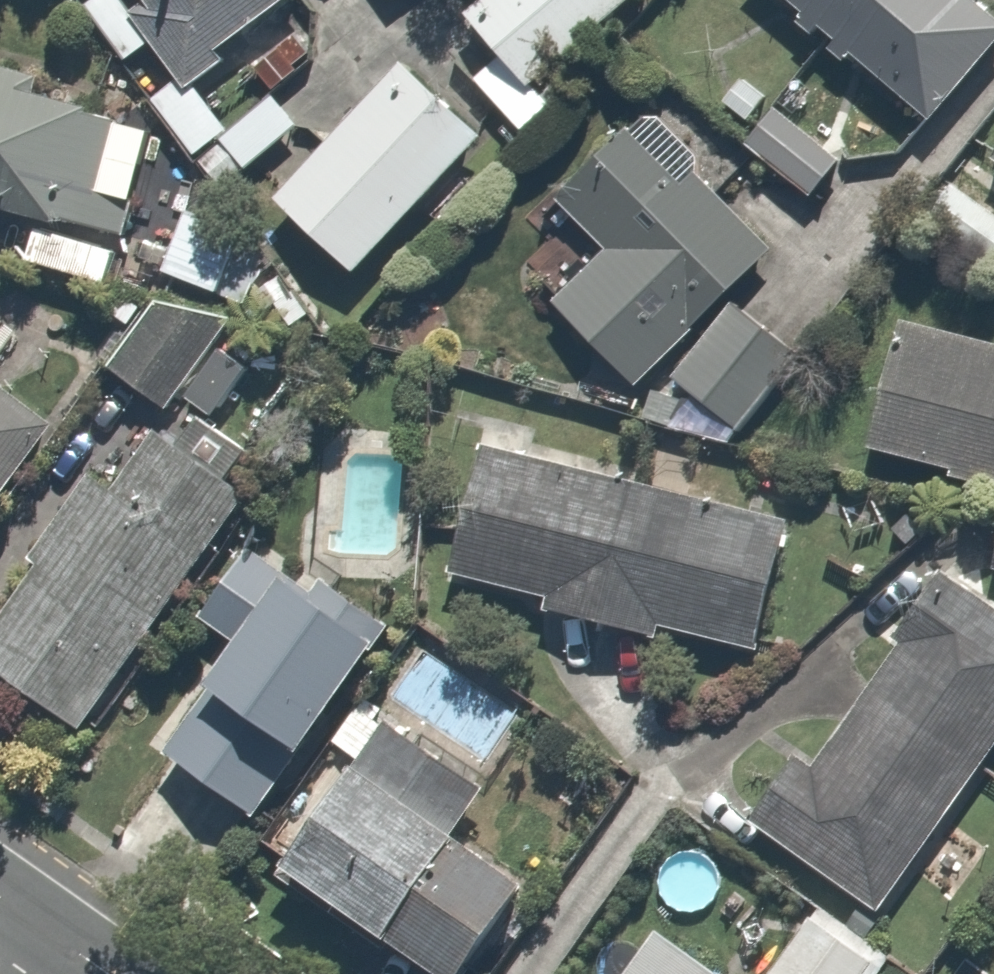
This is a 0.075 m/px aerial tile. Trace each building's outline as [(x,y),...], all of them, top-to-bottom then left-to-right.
[(142,48),(167,81),(185,66),(269,0),(77,0),(125,61),(142,48)] [(498,58),(469,84),(518,139),(577,87),(556,62),(626,0),(475,0),(459,14),(498,58)] [(920,113),(993,20),(993,12),(979,0),(777,0),(920,113)] [(487,130),(401,53),(324,140),(282,187),(268,203),(353,280),(487,130)] [(0,58),(0,210),(123,242),(133,203),(101,194),(119,124),(27,100),(35,67),(0,58)] [(219,192),(249,158),(282,187),(324,140),(268,90),(233,129),(185,66),(167,81),(145,98),(219,192)] [(764,102),(734,137),(809,200),(839,165),(764,102)] [(789,236),(654,105),(561,201),(600,238),(539,301),(690,448),(796,339),(741,285),(789,236)] [(978,172),(993,181),(993,145),(978,172)] [(950,178),(920,227),(992,270),(993,266),(993,204),(950,178)] [(263,258),(185,214),(94,374),(173,418),(263,258)] [(902,322),(862,450),(993,491),(993,351),(902,322)] [(0,396),(0,487),(43,428),(0,396)] [(144,415),(0,613),(0,679),(38,706),(98,623),(137,652),(252,493),(144,415)] [(787,523),(469,450),(441,573),(540,596),(535,614),(659,642),(663,627),(758,649),(787,523)] [(243,821),(359,644),(370,627),(242,543),(189,624),(217,641),(189,684),(210,697),(164,769),(243,821)] [(938,584),(749,822),(863,912),(993,747),(993,628),(938,584)] [(265,870),(422,973),(456,973),(521,877),(452,831),(483,784),(346,693),(316,738),(342,755),(265,870)] [(811,914),(767,973),(865,973),(875,960),(811,914)] [(661,931),(629,973),(719,973),(661,931)]
